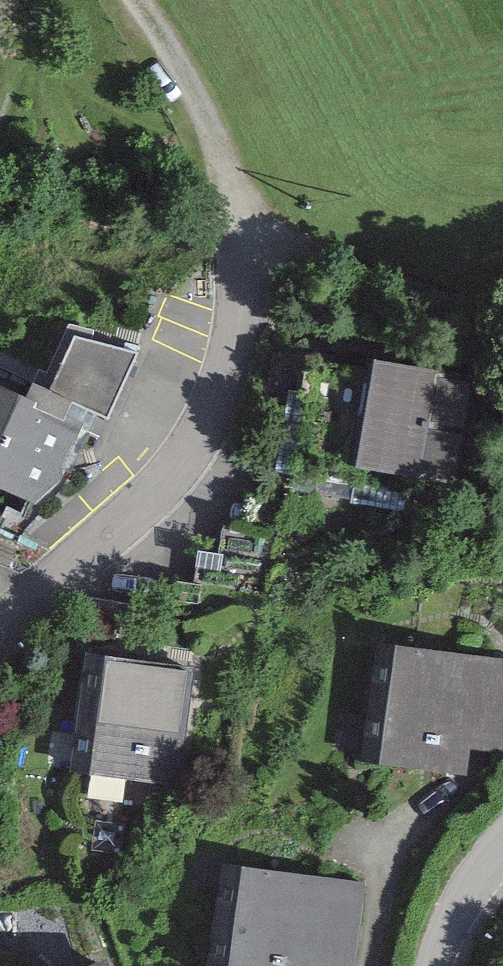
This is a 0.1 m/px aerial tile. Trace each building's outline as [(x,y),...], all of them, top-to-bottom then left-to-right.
[(32,506),(57,484),(89,410),(111,419),(136,359),(69,331),(46,386),(26,377),(20,391),(0,382),(0,493),(32,506)] [(354,500),(406,508),(409,492),(418,493),(436,381),(309,361),(304,393),(292,391),(279,470),(356,482),(354,500)] [(376,650),(360,763),(494,779),(502,727),(502,671),(376,650)] [(197,672),(85,659),(68,777),(180,790),(197,672)] [(234,868),(225,965),(374,965),(382,881),(234,868)]
